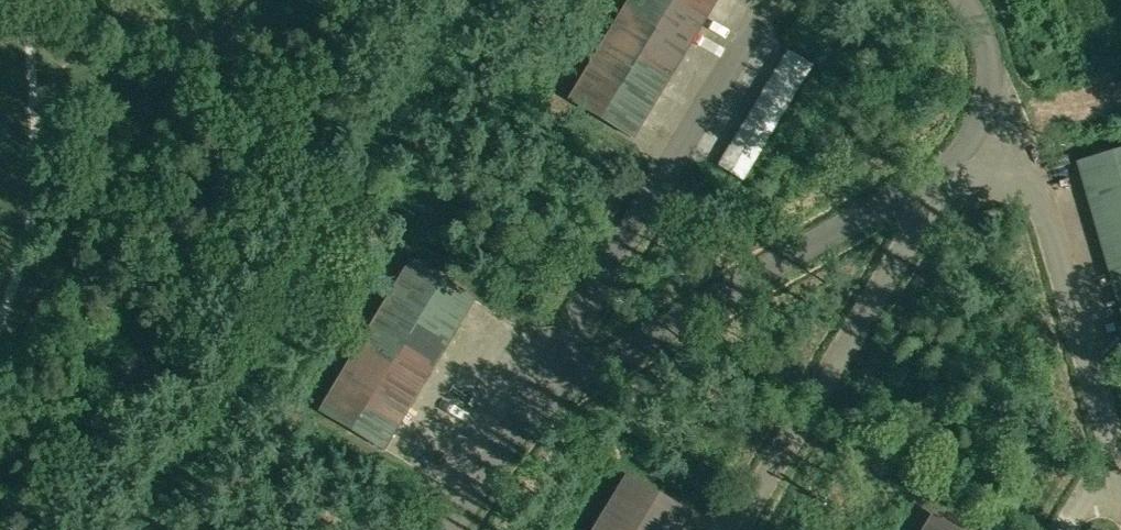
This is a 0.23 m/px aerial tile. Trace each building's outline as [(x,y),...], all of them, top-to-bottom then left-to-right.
[(633,137),(715,0),(630,0),(570,99),(633,137)] [(788,49),(718,165),(742,179),(812,64),(788,49)] [(1120,303),(1120,151),(1080,163),(1120,303)] [(320,411),(383,449),(473,299),(410,261),(320,411)] [(690,513),(627,475),(594,529),(679,529),(690,513)] [(932,516),(924,529),(956,529),(932,516)]
